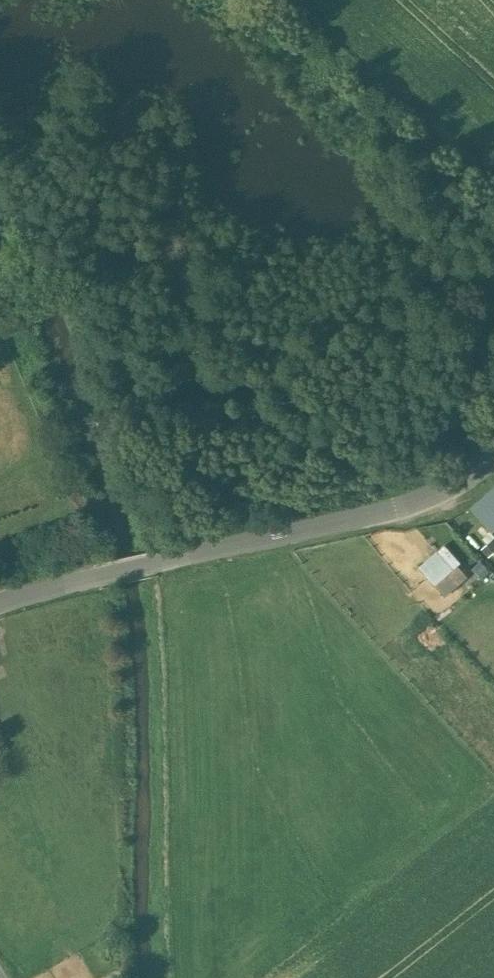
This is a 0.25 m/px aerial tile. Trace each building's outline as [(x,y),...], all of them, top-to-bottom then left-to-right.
[(493,503),(493,490),(476,505),(482,513),(493,503)] [(448,595),(473,573),(446,543),(421,564),(448,595)]
